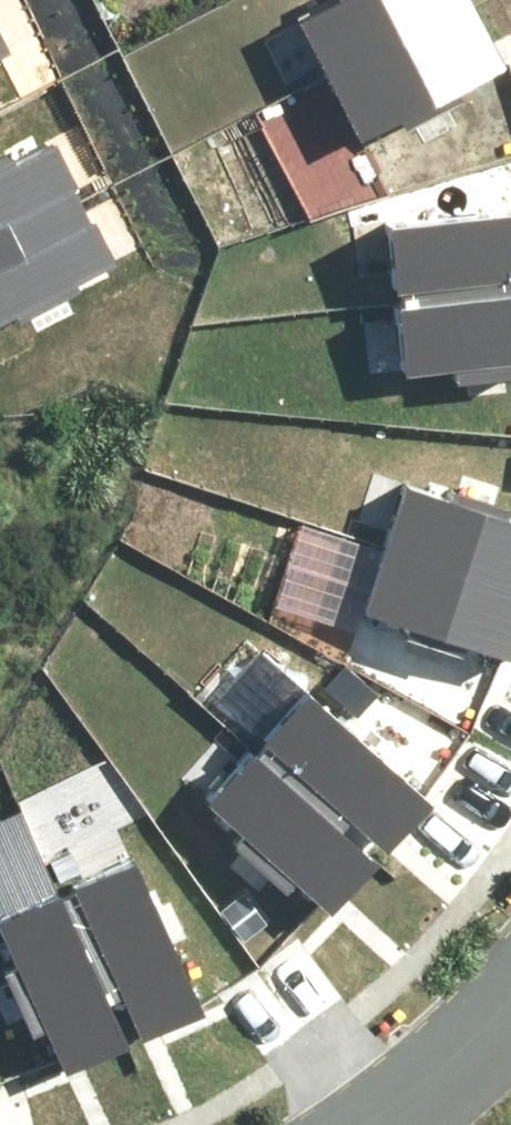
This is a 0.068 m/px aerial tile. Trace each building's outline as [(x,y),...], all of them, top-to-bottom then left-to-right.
[(298,6),(326,67),(419,24),(469,2),(469,0),(312,0),(298,6)] [(494,59),(469,2),(419,24),(326,67),(356,128),(400,108),(404,118),(460,93),(453,78),(494,59)] [(36,234),(86,211),(58,150),(16,169),(11,158),(0,163),(0,251),(36,234)] [(510,278),(510,195),(384,210),(392,276),(402,275),(404,291),(510,278)] [(86,211),(36,234),(0,251),(0,325),(16,318),(21,328),(76,302),(70,287),(110,269),(86,211)] [(404,291),(393,293),(402,361),(450,355),(451,366),(510,358),(510,278),(404,291)] [(403,471),(384,536),(510,573),(510,502),(403,471)] [(384,536),(367,599),(510,640),(510,573),(384,536)] [(262,742),(343,816),(353,805),(387,836),(433,787),(312,674),(266,722),(274,729),(262,742)] [(294,863),(329,895),(375,845),(343,816),(262,742),(254,734),(207,785),(243,817),(235,826),(286,872),(294,863)] [(64,890),(107,991),(121,985),(139,1027),(201,1001),(136,848),(75,874),(79,884),(64,890)] [(63,1058),(125,1031),(107,991),(64,890),(59,880),(0,905),(0,917),(15,952),(5,956),(32,1019),(44,1014),(63,1058)]
